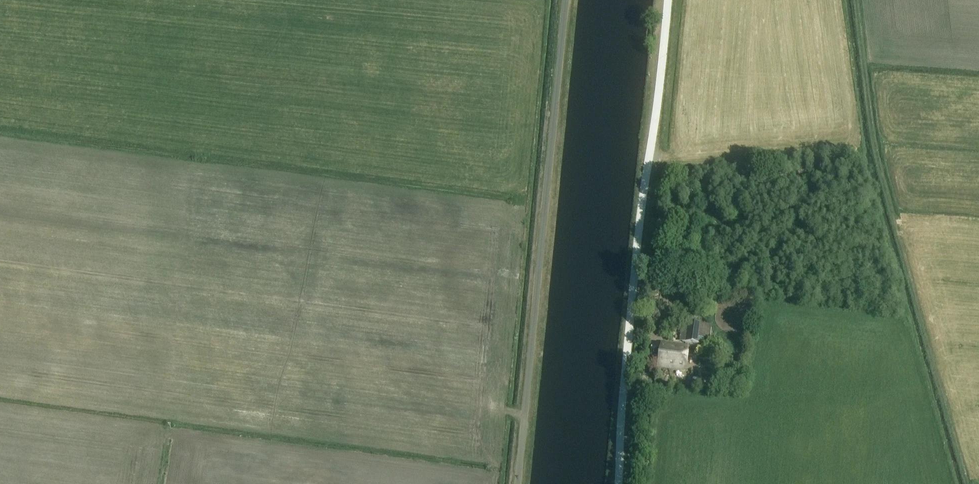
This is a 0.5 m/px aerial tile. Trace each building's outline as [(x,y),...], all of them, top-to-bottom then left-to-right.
[(753,305),(753,300),(754,297),(742,296),(741,299),(741,304),(753,305)] [(684,323),(682,343),(703,345),(705,325),(684,323)] [(685,372),(688,349),(652,344),(650,356),(659,357),(658,368),(685,372)]
